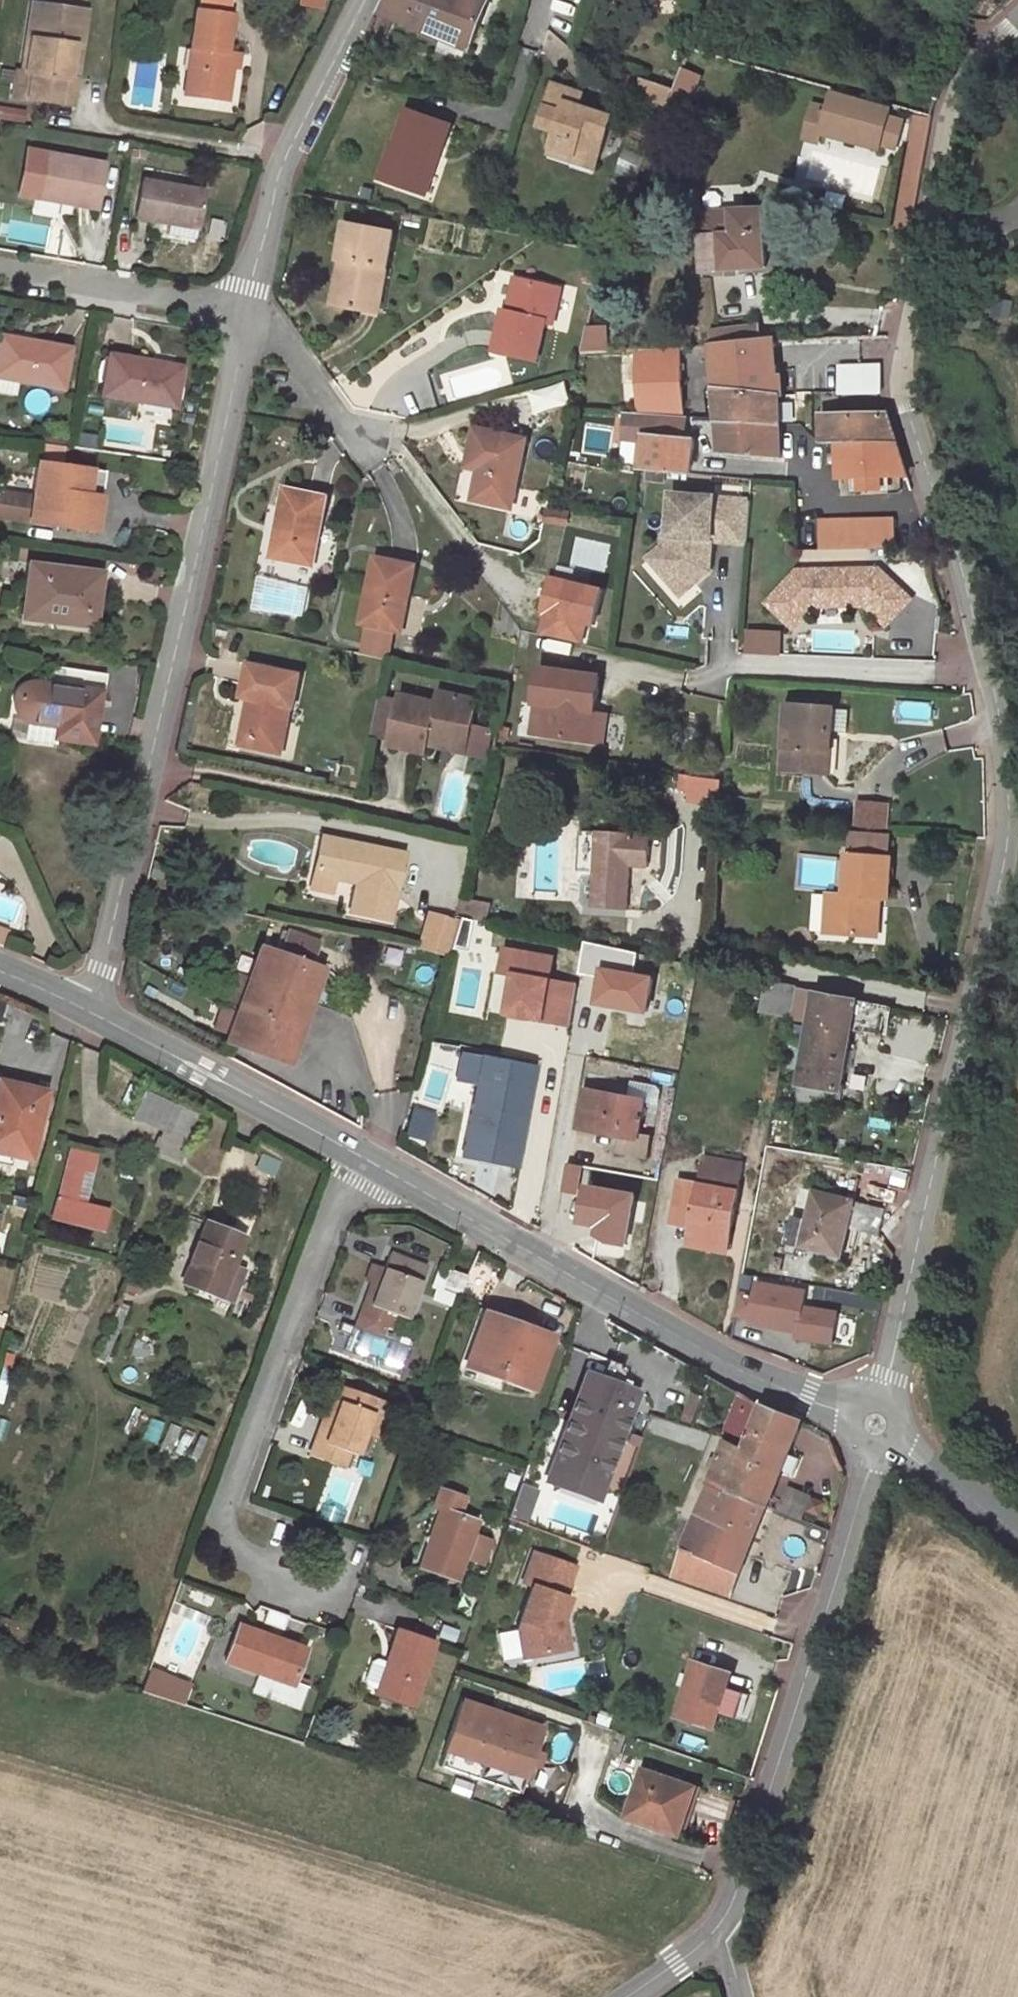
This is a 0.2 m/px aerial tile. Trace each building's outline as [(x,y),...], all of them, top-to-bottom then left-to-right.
[(199,11),(228,14),(230,0),(201,0),(199,11)] [(379,13),(382,14),(393,18),(469,51),(489,0),(387,0),(379,13)] [(84,10),(32,3),(23,71),(26,72),(34,18),(82,25),(84,10)] [(199,11),(195,10),(190,49),(196,50),(190,95),(228,101),(234,53),(227,52),(231,15),(228,14),(199,11)] [(382,14),(366,46),(378,52),(393,18),(382,14)] [(18,71),(14,97),(72,105),(76,78),(68,77),(73,46),(80,47),(83,25),(82,25),(34,18),(26,72),(23,71),(18,71)] [(80,47),(73,46),(68,77),(76,78),(80,47)] [(196,50),(190,49),(184,94),(190,95),(196,50)] [(701,77),(682,69),(674,88),(673,91),(691,99),(701,77)] [(579,100),(581,94),(553,85),(546,107),(563,112),(567,103),(577,106),(579,100)] [(890,110),(832,94),(828,109),(824,123),(824,124),(881,140),(880,144),(896,148),(903,122),(888,118),(890,110)] [(563,112),(546,107),(540,127),(556,132),(551,148),(575,155),(576,149),(599,156),(612,118),(590,111),(592,104),(579,100),(577,106),(567,103),(563,112)] [(828,109),(813,105),(804,137),(819,142),(822,132),(824,124),(824,123),(828,109)] [(450,125),(407,110),(394,146),(391,145),(379,180),(403,188),(407,175),(425,182),(434,154),(439,156),(450,125)] [(920,153),(928,120),(915,117),(907,150),(920,153)] [(881,140),(824,124),(822,132),(879,148),(880,144),(881,140)] [(594,170),(599,156),(576,149),(575,155),(551,148),(549,155),(594,170)] [(103,164),(47,154),(39,198),(95,208),(103,164)] [(407,175),(403,188),(425,196),(439,156),(434,154),(425,182),(407,175)] [(204,191),(141,180),(135,218),(168,224),(166,235),(194,239),(196,229),(198,229),(204,191)] [(763,208),(699,212),(701,236),(700,236),(703,272),(766,267),(763,208)] [(393,233),(345,225),(339,260),(342,261),(353,263),(345,307),(378,313),(393,233)] [(342,261),(334,305),(345,307),(353,263),(342,261)] [(599,264),(589,262),(585,281),(595,283),(599,264)] [(560,290),(515,280),(509,305),(513,306),(512,313),(503,312),(494,351),(536,361),(545,322),(552,324),(560,290)] [(1009,319),(1012,305),(996,301),(993,315),(1009,319)] [(758,326),(710,331),(711,346),(760,341),(758,326)] [(588,327),(582,354),(601,353),(606,328),(588,327)] [(0,336),(0,377),(62,388),(69,348),(0,336)] [(711,346),(711,347),(717,419),(778,423),(779,419),(779,396),(777,396),(775,349),(774,342),(774,340),(760,341),(711,346)] [(181,368),(110,355),(103,394),(175,407),(181,368)] [(881,365),(838,366),(838,392),(880,391),(881,365)] [(536,416),(571,404),(563,384),(529,396),(536,416)] [(794,396),(779,396),(779,419),(794,419),(794,396)] [(687,417),(624,414),(624,425),(637,427),(645,427),(644,436),(643,440),(639,468),(648,469),(665,471),(689,473),(694,441),(684,440),(687,417)] [(888,415),(822,416),(822,443),(838,444),(897,443),(888,415)] [(778,423),(717,419),(718,453),(779,458),(778,423)] [(637,427),(624,425),(622,438),(643,440),(644,436),(645,427),(637,427)] [(526,441),(476,429),(471,454),(483,457),(480,470),(473,500),(511,509),(526,441)] [(897,443),(838,444),(838,479),(859,478),(860,491),(881,490),(880,477),(907,476),(897,443)] [(483,457),(471,454),(467,467),(480,470),(483,457)] [(36,463),(32,496),(0,492),(0,518),(96,531),(103,482),(89,481),(91,470),(36,463)] [(665,471),(648,469),(647,481),(664,482),(665,471)] [(104,471),(91,470),(89,481),(103,482),(104,471)] [(327,498),(285,490),(271,558),(313,566),(327,498)] [(750,501),(672,495),(668,537),(663,536),(663,547),(649,560),(670,583),(683,572),(694,584),(709,571),(711,551),(702,551),(703,540),(711,541),(747,544),(750,501)] [(569,512),(547,509),(546,517),(568,520),(569,512)] [(893,519),(819,521),(820,550),(894,549),(893,519)] [(711,541),(703,540),(702,551),(711,551),(711,541)] [(415,567),(375,558),(362,624),(369,625),(393,631),(401,632),(415,567)] [(101,573),(29,564),(23,618),(94,627),(101,573)] [(797,571),(767,603),(793,628),(813,606),(814,606),(814,599),(857,598),(866,606),(886,625),(911,599),(880,569),(797,571)] [(534,633),(587,644),(601,584),(547,572),(534,633)] [(683,572),(670,583),(681,596),(694,584),(683,572)] [(857,598),(814,599),(814,606),(813,606),(866,606),(857,598)] [(393,631),(369,625),(364,651),(388,656),(393,631)] [(745,631),(744,654),(780,655),(781,632),(745,631)] [(91,742),(98,693),(103,694),(106,674),(47,665),(44,685),(37,684),(27,685),(21,689),(18,692),(15,699),(15,704),(16,708),(18,712),(23,717),(29,720),(59,724),(57,737),(91,742)] [(299,675),(249,665),(242,697),(250,698),(242,737),(283,746),(291,707),(293,707),(299,675)] [(599,677),(539,668),(534,704),(544,705),(540,735),(594,743),(597,721),(591,720),(592,712),(594,712),(599,677)] [(436,703),(400,695),(398,702),(390,740),(389,746),(426,754),(429,742),(436,743),(439,748),(456,752),(462,725),(472,727),(478,701),(438,692),(436,703)] [(398,702),(379,697),(370,736),(390,740),(398,702)] [(544,705),(534,704),(530,733),(540,735),(544,705)] [(834,709),(787,705),(782,770),(823,773),(825,734),(832,735),(832,732),(834,710),(834,709)] [(849,711),(834,710),(832,732),(848,733),(849,711)] [(594,712),(592,712),(591,720),(597,721),(594,743),(602,743),(606,713),(594,712)] [(59,724),(29,720),(26,740),(56,744),(59,724)] [(472,727),(462,725),(456,752),(466,754),(472,727)] [(832,735),(825,734),(823,773),(829,774),(832,735)] [(283,746),(242,737),(240,745),(281,753),(283,746)] [(682,774),(680,800),(719,803),(721,777),(682,774)] [(482,779),(473,777),(470,790),(480,792),(482,779)] [(887,806),(858,804),(856,829),(886,831),(887,806)] [(597,832),(597,833),(580,832),(578,871),(595,874),(594,909),(629,911),(631,867),(649,867),(651,836),(597,832)] [(891,838),(850,835),(848,855),(890,858),(891,838)] [(404,854),(322,837),(314,873),(334,877),(357,882),(350,912),(390,919),(404,854)] [(848,855),(847,854),(844,896),(836,896),(833,935),(878,938),(880,900),(889,901),(891,858),(890,858),(848,855)] [(334,877),(314,873),(310,893),(330,897),(334,877)] [(811,893),(812,933),(822,933),(821,893),(811,893)] [(836,896),(828,895),(825,934),(833,935),(836,896)] [(490,905),(461,899),(458,917),(486,923),(490,905)] [(429,913),(419,948),(447,956),(456,921),(429,913)] [(280,953),(260,946),(248,980),(240,1003),(226,1042),(289,1064),(322,968),(309,964),(316,943),(287,933),(280,953)] [(624,951),(586,943),(580,973),(618,981),(624,951)] [(248,980),(232,974),(224,997),(240,1003),(248,980)] [(795,987),(766,981),(760,1012),(790,1017),(795,987)] [(888,1007),(795,987),(790,1017),(790,1018),(811,1022),(799,1086),(800,1086),(798,1100),(837,1106),(839,1092),(841,1092),(851,1030),(882,1035),(888,1007)] [(534,1067),(461,1053),(456,1080),(476,1084),(462,1157),(515,1167),(534,1067)] [(0,1082),(0,1146),(13,1149),(12,1155),(29,1158),(39,1113),(36,1112),(40,1091),(0,1082)] [(632,1082),(628,1098),(645,1101),(645,1102),(658,1104),(660,1092),(657,1086),(632,1082)] [(439,1090),(420,1084),(406,1135),(426,1141),(439,1090)] [(172,1102),(143,1090),(130,1117),(160,1131),(172,1102)] [(628,1098),(585,1091),(578,1128),(621,1136),(637,1140),(638,1138),(645,1102),(645,1101),(628,1098)] [(198,1114),(172,1102),(160,1131),(152,1149),(180,1161),(198,1114)] [(791,1111),(774,1108),(772,1118),(789,1121),(791,1111)] [(637,1140),(621,1136),(618,1152),(646,1157),(649,1140),(638,1138),(637,1140)] [(0,1146),(0,1152),(12,1155),(13,1149),(0,1146)] [(95,1155),(69,1149),(58,1197),(53,1219),(103,1231),(108,1210),(83,1204),(85,1197),(75,1195),(81,1171),(90,1173),(95,1155)] [(743,1164),(704,1157),(700,1185),(679,1181),(674,1209),(695,1213),(692,1228),(689,1246),(727,1252),(743,1164)] [(85,1197),(90,1173),(81,1171),(75,1195),(85,1197)] [(815,1192),(800,1189),(793,1218),(808,1222),(815,1192)] [(886,1209),(815,1192),(808,1222),(793,1218),(787,1243),(784,1254),(795,1256),(797,1246),(837,1255),(843,1230),(847,1231),(848,1228),(852,1229),(850,1239),(857,1240),(859,1231),(879,1236),(886,1209)] [(695,1213),(674,1209),(671,1224),(692,1228),(695,1213)] [(243,1237),(206,1223),(182,1283),(233,1302),(237,1291),(241,1293),(245,1283),(241,1281),(244,1272),(232,1267),(243,1237)] [(843,1230),(837,1255),(841,1256),(847,1231),(843,1230)] [(426,1265),(389,1252),(382,1271),(377,1286),(373,1284),(370,1283),(357,1317),(391,1328),(395,1314),(407,1318),(426,1265)] [(382,1271),(370,1267),(365,1281),(370,1283),(373,1284),(377,1286),(382,1271)] [(448,1272),(437,1268),(429,1288),(435,1289),(436,1287),(442,1290),(448,1272)] [(144,1274),(131,1269),(123,1290),(136,1294),(144,1274)] [(468,1276),(450,1270),(448,1272),(442,1290),(455,1294),(461,1296),(468,1276)] [(806,1292),(758,1283),(750,1323),(798,1332),(806,1292)] [(455,1294),(442,1290),(436,1287),(435,1289),(431,1299),(451,1307),(455,1294)] [(129,1306),(119,1301),(115,1313),(95,1359),(105,1363),(129,1306)] [(407,1318),(395,1314),(391,1328),(407,1334),(409,1335),(414,1321),(407,1318)] [(549,1339),(483,1315),(466,1363),(478,1367),(473,1380),(500,1389),(504,1376),(533,1386),(549,1339)] [(420,1323),(414,1321),(409,1335),(415,1337),(420,1323)] [(391,1346),(377,1343),(379,1332),(354,1328),(350,1348),(390,1355),(391,1346)] [(14,1354),(5,1352),(1,1367),(10,1370),(14,1354)] [(393,1373),(387,1371),(382,1384),(388,1387),(393,1373)] [(637,1391),(585,1372),(565,1430),(574,1433),(559,1474),(602,1490),(637,1391)] [(370,1413),(375,1398),(339,1385),(327,1420),(322,1418),(309,1455),(343,1467),(348,1452),(356,1454),(363,1433),(370,1413)] [(802,1420),(762,1404),(745,1447),(743,1450),(727,1490),(766,1506),(767,1506),(802,1420)] [(376,1437),(383,1417),(370,1413),(363,1433),(376,1437)] [(559,1474),(574,1433),(565,1430),(546,1480),(598,1500),(602,1490),(559,1474)] [(766,1506),(727,1490),(743,1450),(725,1441),(717,1461),(714,1470),(682,1548),(672,1577),(729,1596),(766,1506)] [(717,1461),(710,1458),(707,1467),(714,1470),(717,1461)] [(812,1495),(787,1485),(777,1510),(803,1520),(806,1512),(812,1497),(812,1495)] [(464,1497),(439,1489),(433,1507),(439,1509),(418,1568),(457,1581),(466,1557),(473,1534),(478,1520),(458,1514),(464,1497)] [(827,1503),(812,1497),(806,1512),(821,1518),(827,1503)] [(489,1540),(473,1534),(466,1557),(481,1564),(489,1540)] [(516,1629),(522,1658),(559,1651),(556,1633),(562,1614),(568,1598),(563,1596),(574,1566),(534,1552),(523,1583),(532,1586),(516,1629)] [(771,1584),(762,1581),(759,1589),(767,1592),(771,1584)] [(188,1585),(180,1582),(172,1601),(181,1605),(188,1585)] [(783,1588),(771,1583),(761,1609),(762,1609),(773,1613),(783,1588)] [(773,1613),(762,1609),(758,1620),(768,1624),(773,1613)] [(569,1649),(562,1614),(556,1633),(559,1651),(569,1649)] [(306,1648),(237,1624),(224,1661),(260,1674),(261,1671),(290,1681),(294,1683),(306,1648)] [(458,1630),(442,1624),(437,1637),(455,1643),(458,1630)] [(434,1642),(397,1629),(374,1695),(412,1708),(434,1642)] [(731,1673),(694,1661),(676,1716),(714,1729),(731,1673)] [(290,1681),(269,1674),(263,1694),(284,1702),(290,1681)] [(180,1688),(164,1680),(159,1691),(175,1698),(180,1688)] [(540,1728),(461,1701),(438,1766),(518,1793),(540,1728)] [(696,1788),(644,1770),(627,1818),(679,1835),(696,1788)]
